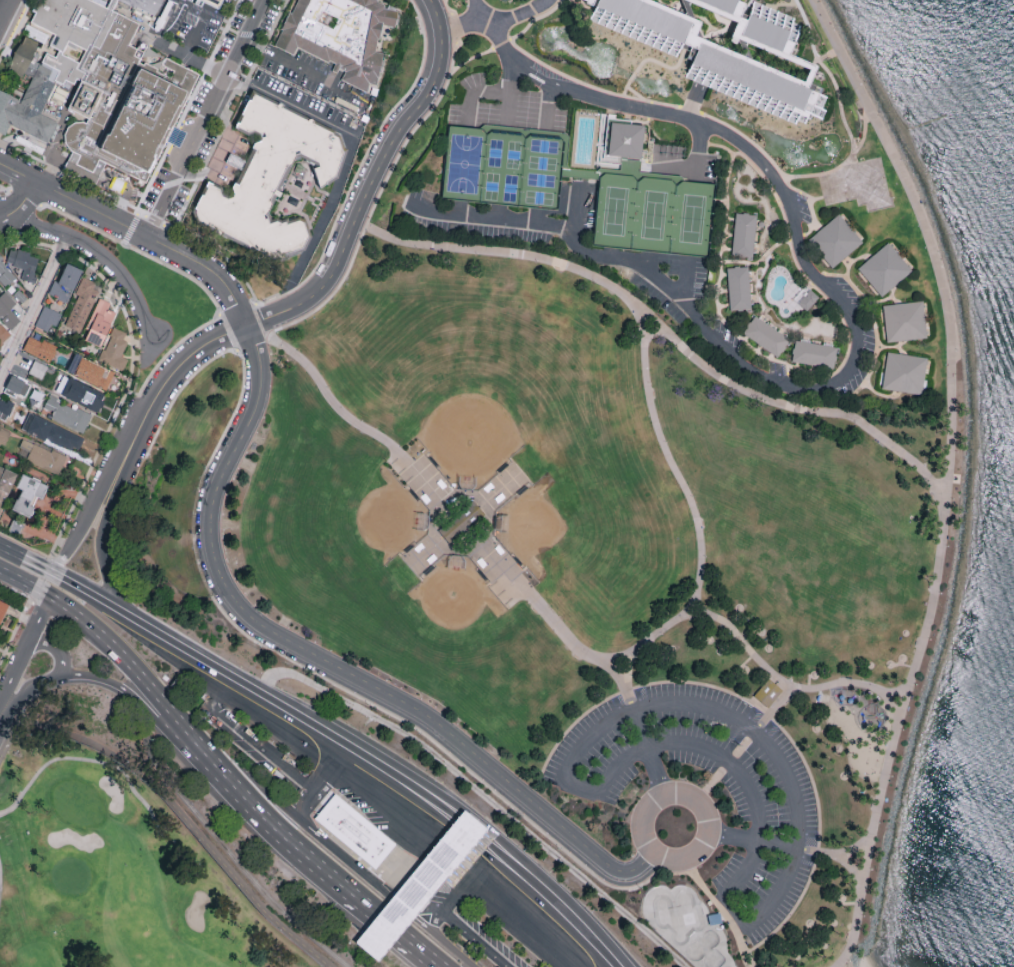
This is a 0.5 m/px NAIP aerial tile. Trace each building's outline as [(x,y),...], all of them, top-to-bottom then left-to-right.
[(92,173),(99,161),(145,184),(198,76),(165,59),(157,73),(155,72),(157,70),(144,64),(143,66),(138,64),(140,60),(134,57),(137,50),(128,46),(139,25),(112,12),(118,0),(111,0),(106,10),(86,0),(37,0),(32,12),(35,14),(30,24),(56,36),(50,47),(59,52),(56,59),(46,54),(42,64),(59,72),(54,81),(63,86),(65,81),(74,85),(77,80),(81,82),(67,110),(88,120),(86,125),(83,123),(75,123),(68,128),(64,136),(65,144),(72,153),(80,157),(75,166),(92,173)] [(161,6),(163,0),(118,0),(118,1),(154,16),(161,6)] [(194,5),(196,0),(222,0),(218,10),(204,4),(202,8),(194,5)] [(293,56),(296,50),(328,64),(329,63),(335,65),(331,73),(336,75),(338,70),(344,72),(340,82),(367,94),(371,85),(376,87),(382,73),(383,55),(376,53),(378,41),(380,41),(383,27),(394,30),(398,10),(387,6),(386,10),(383,9),(383,6),(376,2),(377,1),(375,0),(298,0),(290,14),(289,14),(280,31),(281,31),(273,47),(293,56)] [(595,6),(590,18),(674,55),(679,43),(698,51),(687,76),(795,123),(798,116),(811,122),(822,98),(806,91),(816,69),(785,56),(800,22),(754,1),(747,15),(745,14),(742,13),(746,3),(738,0),(682,0),(735,22),(727,42),(735,45),(736,40),(807,70),(802,82),(694,36),(700,22),(647,0),(583,0),(595,6)] [(4,137),(0,135),(0,93),(20,103),(33,78),(24,75),(21,78),(7,72),(13,54),(24,38),(38,46),(31,64),(38,67),(39,65),(52,71),(48,81),(55,84),(40,115),(58,124),(48,144),(9,126),(4,137)] [(53,97),(64,101),(68,91),(56,87),(53,97)] [(234,130),(252,93),(336,137),(342,154),(335,177),(319,190),(312,169),(318,168),(316,163),(292,153),(262,214),(268,225),(276,222),(279,226),(302,220),(308,238),(301,250),(274,258),(197,224),(192,209),(206,181),(221,189),(223,198),(228,200),(260,139),(258,133),(253,131),(247,135),(234,130)] [(606,119),(603,159),(639,162),(642,126),(630,125),(631,122),(606,119)] [(736,215),(731,257),(752,259),(756,217),(736,215)] [(807,241),(838,215),(862,243),(831,270),(807,241)] [(856,270),(887,243),(911,271),(881,298),(856,270)] [(10,251),(13,252),(14,251),(17,251),(18,250),(30,254),(29,257),(38,260),(32,277),(38,279),(31,294),(23,289),(26,282),(20,280),(24,270),(12,267),(12,265),(6,263),(10,251)] [(5,288),(0,283),(0,276),(1,275),(0,274),(0,263),(15,279),(5,288)] [(66,264),(82,272),(67,305),(48,296),(54,282),(57,283),(66,264)] [(726,269),(730,311),(751,310),(747,268),(726,269)] [(83,278),(95,284),(93,290),(99,293),(79,334),(64,327),(78,297),(73,296),(83,278)] [(27,297),(19,288),(13,294),(21,302),(27,297)] [(10,332),(0,322),(3,320),(0,317),(0,297),(6,292),(18,305),(11,312),(20,322),(10,332)] [(85,341),(100,348),(115,314),(107,311),(111,304),(99,298),(86,329),(89,331),(85,341)] [(882,306),(886,344),(926,340),(922,302),(882,306)] [(44,307),(61,315),(56,328),(51,326),(47,334),(34,328),(44,307)] [(754,317),(742,335),(778,358),(790,341),(754,317)] [(113,328),(126,334),(122,341),(128,344),(122,355),(124,356),(123,358),(128,362),(122,372),(97,361),(102,350),(105,351),(111,338),(109,337),(113,328)] [(29,338),(42,344),(43,342),(57,348),(49,364),(22,351),(29,338)] [(795,342),(791,364),(832,370),(836,348),(795,342)] [(887,353),(881,390),(920,396),(926,359),(887,353)] [(76,356),(114,373),(105,392),(67,372),(76,356)] [(35,361),(48,368),(41,381),(28,375),(35,361)] [(9,374),(30,385),(24,398),(18,395),(15,400),(1,393),(9,374)] [(66,376),(102,393),(94,410),(58,392),(66,376)] [(45,394),(35,389),(28,403),(38,408),(45,394)] [(50,396),(92,416),(82,435),(50,419),(56,410),(45,404),(50,396)] [(12,428),(0,422),(0,411),(8,414),(13,402),(30,410),(24,425),(14,420),(12,428)] [(43,419),(80,437),(72,453),(35,435),(43,419)] [(0,426),(0,445),(4,446),(11,431),(0,426)] [(25,461),(57,477),(67,458),(52,450),(51,453),(33,445),(25,461)] [(0,468),(0,511),(17,476),(0,468)] [(22,475),(48,488),(41,501),(35,498),(31,507),(34,509),(29,519),(10,510),(15,500),(18,501),(22,492),(15,489),(22,475)] [(9,606),(0,601),(0,623),(9,606)] [(333,796),(314,819),(375,870),(394,847),(333,796)] [(358,944),(381,962),(485,825),(462,807),(358,944)]
